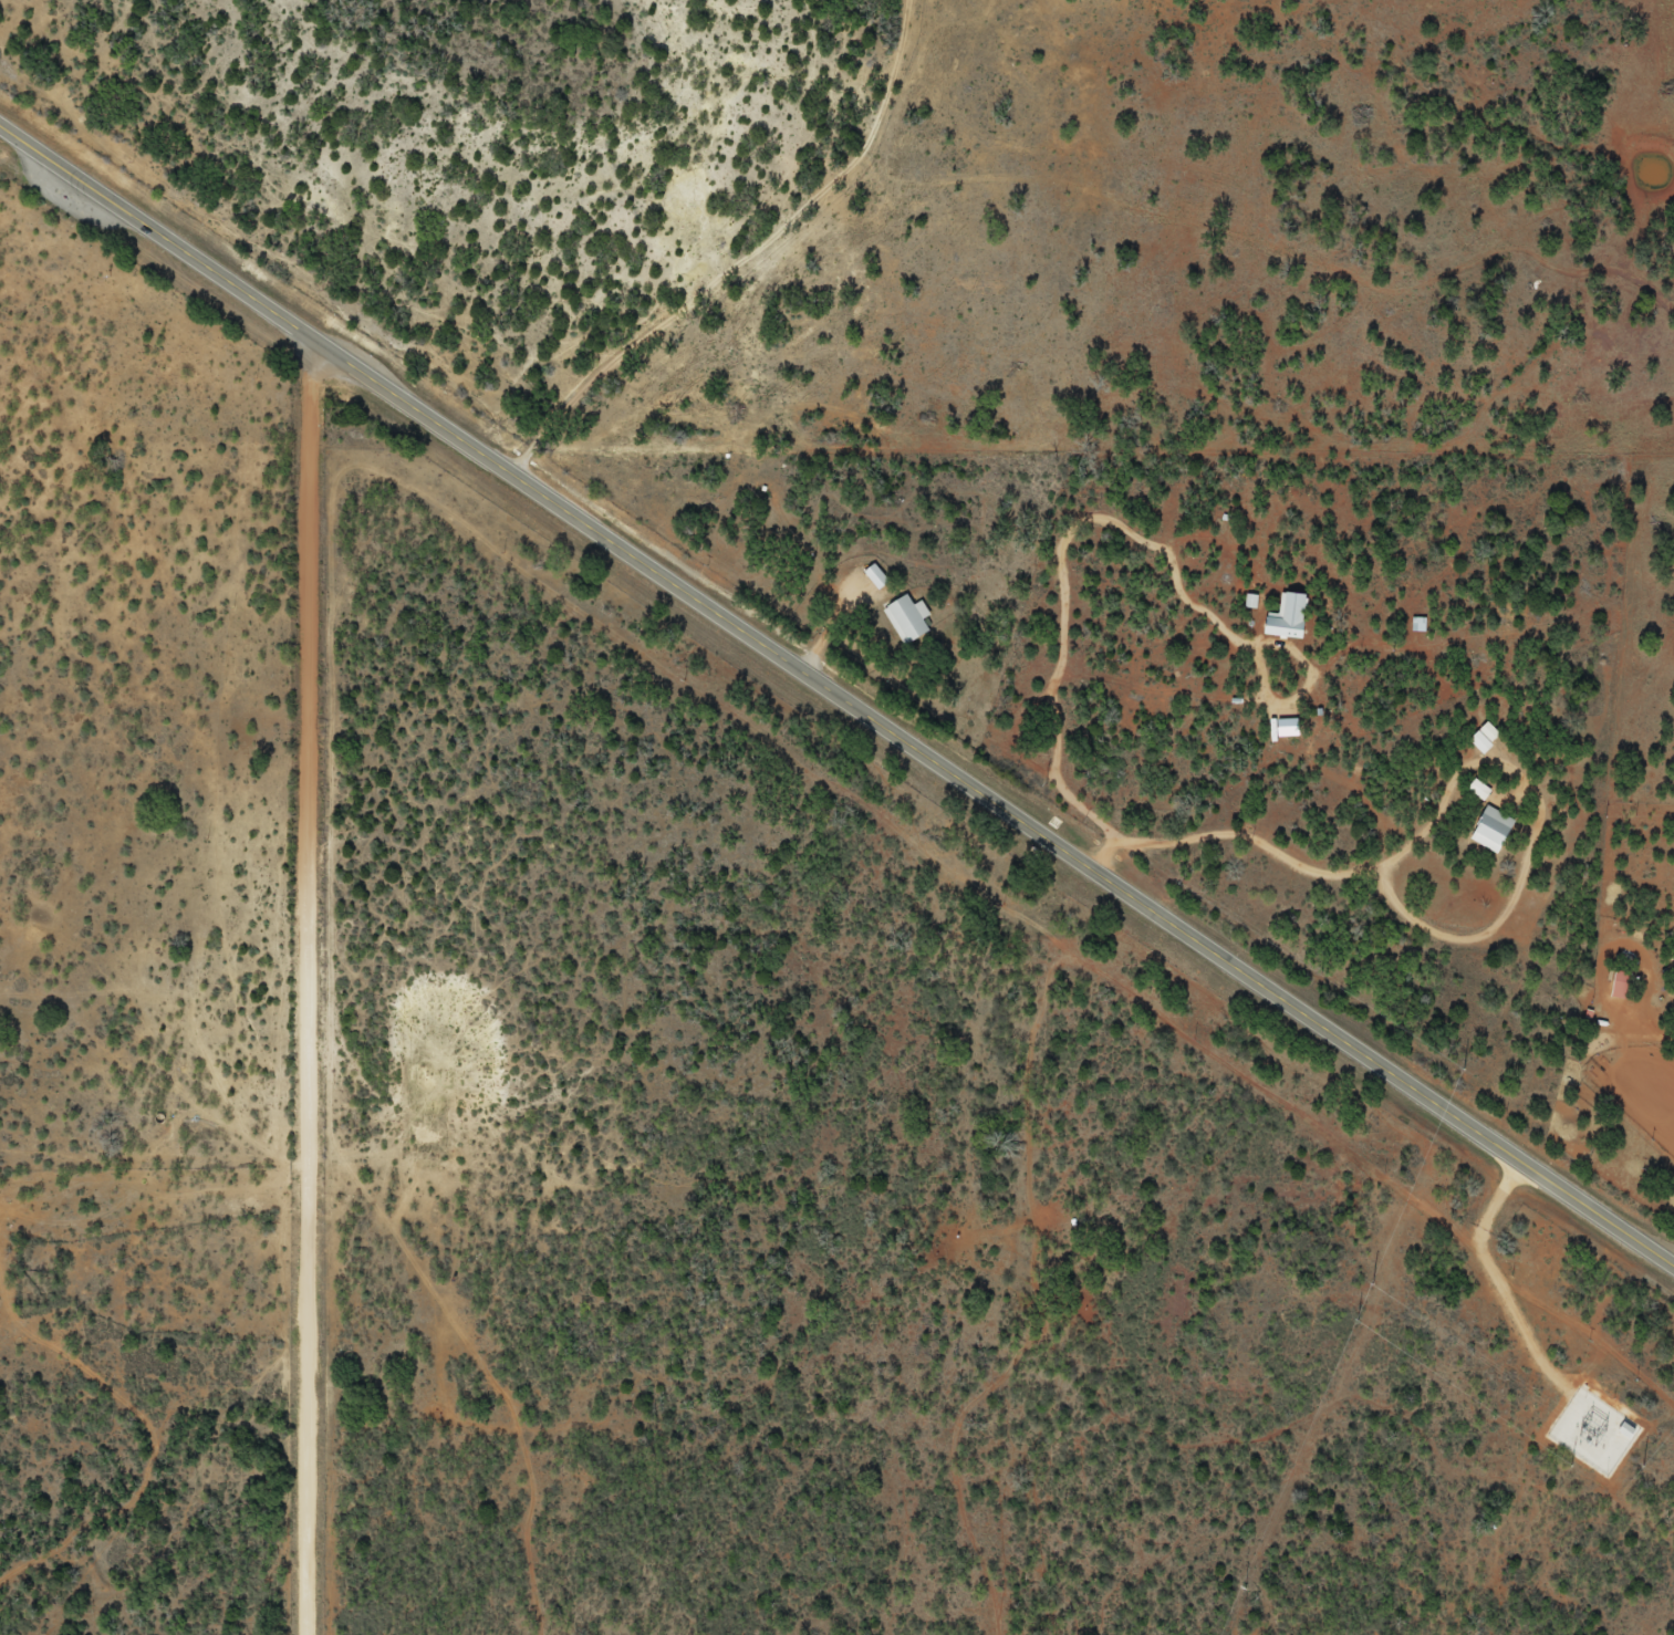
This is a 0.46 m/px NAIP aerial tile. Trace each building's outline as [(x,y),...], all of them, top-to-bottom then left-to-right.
[(887,609),(903,648),(932,636),(926,620),(931,618),(924,601),(915,605),(912,598),(887,609)] [(1504,736),(1490,722),(1472,741),(1486,755),(1504,736)] [(1485,802),(1492,791),(1475,780),(1468,791),(1485,802)] [(1472,841),(1500,856),(1518,822),(1489,807),(1472,841)] [(1614,1000),(1631,1001),(1634,973),(1617,971),(1614,1000)]
